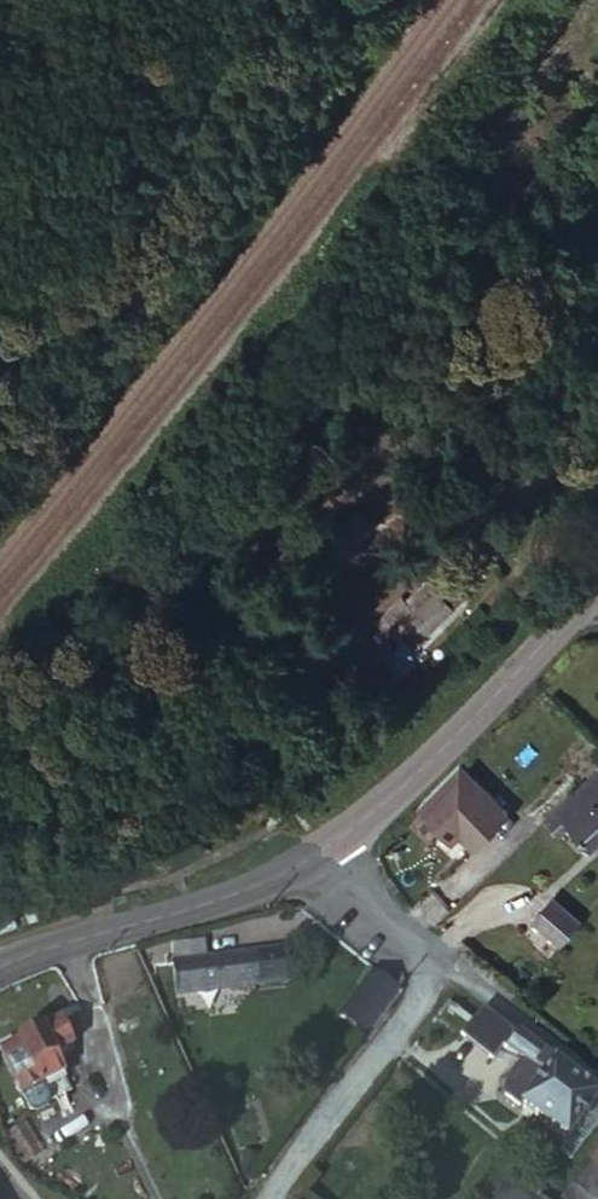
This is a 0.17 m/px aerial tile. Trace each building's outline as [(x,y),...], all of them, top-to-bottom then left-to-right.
[(412,581),(363,631),(390,659),(451,598),(432,580),(422,590),(412,581)] [(29,603),(16,619),(24,628),(37,611),(29,603)] [(464,845),(505,804),(459,758),(418,800),(464,845)] [(570,841),(597,813),(597,776),(550,822),(570,841)] [(597,846),(597,813),(570,841),(587,857),(597,846)] [(541,930),(567,950),(582,931),(557,911),(541,930)] [(204,937),(175,939),(181,958),(205,956),(204,937)] [(258,952),(262,985),(282,983),(279,949),(258,952)] [(181,968),(183,993),(262,985),(258,952),(258,950),(205,956),(181,958),(181,968)] [(364,1033),(397,986),(368,966),(335,1012),(364,1033)] [(142,997),(183,993),(181,968),(140,973),(142,997)] [(487,1010),(477,1022),(540,1076),(542,1078),(553,1065),(487,1010)] [(75,1045),(62,1020),(3,1051),(25,1092),(65,1073),(55,1054),(75,1045)] [(553,1065),(542,1078),(551,1085),(529,1114),(543,1125),(571,1146),(597,1110),(597,1101),(577,1084),(553,1065)] [(65,1073),(25,1092),(32,1107),(36,1108),(73,1089),(65,1073)] [(542,1078),(540,1076),(520,1074),(509,1088),(511,1100),(529,1114),(551,1085),(542,1078)] [(563,1198),(597,1198),(597,1154),(563,1198)] [(509,1170),(487,1198),(546,1198),(509,1170)]
